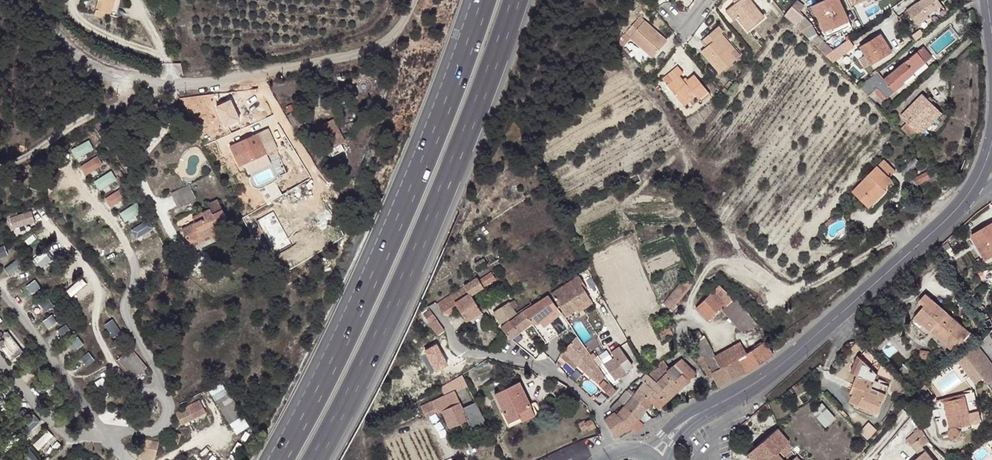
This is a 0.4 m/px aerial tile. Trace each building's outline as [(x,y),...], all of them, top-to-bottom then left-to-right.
[(106,0),(90,0),(86,8),(95,12),(101,15),(106,0)] [(101,15),(109,18),(112,0),(106,0),(101,15)] [(737,17),(748,31),(764,17),(750,1),(751,0),(738,0),(735,3),(729,8),(737,17)] [(812,6),(827,36),(850,25),(838,0),(824,0),(812,6)] [(942,10),(935,0),(915,0),(904,7),(917,26),(942,10)] [(793,7),(784,16),(797,26),(804,17),(793,7)] [(95,12),(86,8),(84,14),(94,18),(95,12)] [(734,20),(737,17),(729,8),(725,11),(734,20)] [(639,17),(626,31),(631,36),(629,37),(630,39),(652,57),(653,56),(662,46),(667,41),(645,20),(644,21),(639,17)] [(804,28),(808,37),(826,55),(833,50),(816,35),(811,25),(804,28)] [(717,37),(722,33),(724,31),(719,26),(703,40),(708,45),(701,51),(720,73),(737,59),(732,53),(717,37)] [(626,31),(618,41),(623,47),(630,39),(629,37),(631,36),(626,31)] [(736,49),(722,33),(717,37),(732,53),(736,49)] [(881,33),(859,47),(870,65),(892,52),(881,33)] [(854,47),(849,39),(833,50),(826,55),(833,62),(854,47)] [(669,52),(662,46),(653,56),(660,63),(669,52)] [(924,46),(917,52),(924,60),(926,63),(933,57),(924,46)] [(883,79),(878,72),(858,86),(869,96),(874,92),(878,88),(886,98),(904,84),(903,82),(915,73),(914,72),(912,70),(924,60),(917,52),(883,79)] [(926,63),(924,60),(912,70),(914,72),(926,63)] [(662,78),(680,101),(692,91),(696,96),(698,98),(708,91),(694,74),(684,82),(680,75),(684,72),(678,65),(662,78)] [(878,88),(874,92),(882,101),(886,98),(878,88)] [(692,91),(680,101),(684,106),(696,96),(692,91)] [(907,122),(902,128),(912,138),(918,132),(939,110),(923,93),(901,116),(907,122)] [(943,113),(939,110),(918,132),(921,136),(943,113)] [(301,113),(289,119),(294,127),(306,121),(301,113)] [(363,126),(360,115),(356,116),(358,120),(341,125),(341,128),(342,129),(344,131),(363,126)] [(330,149),(333,155),(345,149),(341,143),(345,141),(339,130),(335,132),(329,120),(316,127),(328,150),(330,149)] [(278,148),(273,138),(263,143),(259,132),(231,145),(241,166),(278,148)] [(86,154),(96,147),(91,139),(81,145),(86,154)] [(89,174),(107,163),(101,153),(83,165),(89,174)] [(895,171),(884,160),(853,192),(869,208),(886,191),(884,188),(893,180),(889,177),(895,171)] [(103,188),(120,179),(115,170),(98,179),(103,188)] [(928,171),(914,178),(918,185),(931,178),(928,171)] [(189,184),(172,192),(178,205),(195,197),(189,184)] [(115,207),(129,198),(122,188),(108,197),(115,207)] [(129,220),(144,212),(140,202),(124,210),(129,220)] [(14,216),(19,228),(39,220),(35,208),(14,216)] [(218,222),(227,218),(222,209),(213,213),(210,208),(193,216),(195,222),(182,228),(189,242),(211,231),(214,237),(216,240),(225,235),(221,226),(220,226),(218,222)] [(834,217),(825,223),(827,227),(836,221),(834,217)] [(140,238),(157,228),(151,218),(134,228),(140,238)] [(971,236),(986,260),(991,257),(991,224),(971,236)] [(191,248),(214,237),(211,231),(189,242),(191,248)] [(39,258),(47,266),(55,258),(47,250),(39,258)] [(460,288),(437,304),(442,312),(449,314),(458,308),(467,321),(482,312),(471,294),(495,279),(491,272),(479,280),(477,277),(460,288)] [(585,284),(580,275),(551,293),(566,316),(577,309),(575,306),(590,297),(585,289),(582,285),(585,284)] [(689,286),(691,283),(688,281),(686,284),(682,281),(664,303),(670,309),(689,286)] [(725,308),(734,299),(720,284),(696,307),(707,319),(722,305),(725,308)] [(89,295),(83,286),(73,292),(79,302),(89,295)] [(692,288),(689,286),(670,309),(672,311),(692,288)] [(920,301),(925,306),(931,298),(926,294),(920,301)] [(550,313),(557,307),(549,295),(523,312),(531,322),(537,323),(536,323),(548,341),(557,334),(548,320),(553,317),(550,313)] [(575,306),(577,309),(579,312),(593,303),(590,297),(575,306)] [(931,298),(925,306),(915,317),(932,331),(934,329),(946,339),(943,342),(958,355),(978,338),(957,320),(931,298)] [(758,325),(736,299),(734,299),(725,308),(722,310),(740,331),(758,325)] [(517,306),(514,300),(510,303),(509,302),(493,312),(501,323),(516,314),(513,308),(517,306)] [(557,307),(550,313),(553,317),(560,311),(557,307)] [(437,335),(445,329),(430,309),(423,314),(430,323),(428,324),(437,335)] [(510,338),(531,322),(523,312),(510,321),(509,320),(501,327),(510,338)] [(121,330),(114,320),(105,326),(111,336),(121,330)] [(663,340),(674,335),(668,324),(658,329),(663,340)] [(934,329),(932,331),(943,342),(946,339),(934,329)] [(694,342),(698,349),(708,343),(704,335),(703,336),(700,331),(690,338),(693,343),(694,342)] [(9,357),(19,348),(6,332),(0,337),(0,346),(9,357)] [(790,342),(783,332),(772,340),(769,342),(777,352),(790,342)] [(593,358),(576,334),(563,349),(576,361),(594,378),(594,377),(598,381),(605,374),(593,358)] [(859,341),(855,338),(851,350),(857,352),(860,343),(859,341)] [(713,376),(719,386),(746,372),(761,362),(773,355),(766,344),(764,341),(747,353),(739,358),(720,367),(711,372),(703,357),(701,358),(698,351),(693,354),(696,360),(698,359),(704,370),(705,369),(710,378),(713,376)] [(714,356),(720,367),(739,358),(747,353),(740,341),(715,356),(714,356)] [(976,342),(964,354),(965,355),(971,363),(983,379),(991,391),(991,364),(976,342)] [(698,349),(703,357),(711,372),(720,367),(714,356),(715,356),(708,343),(698,349)] [(632,365),(619,347),(611,351),(616,358),(624,371),(632,365)] [(19,348),(9,357),(11,360),(22,351),(19,348)] [(146,366),(131,348),(118,359),(133,377),(146,366)] [(576,361),(563,349),(560,354),(572,365),(576,361)] [(930,351),(921,349),(919,358),(929,360),(930,351)] [(851,372),(858,375),(876,381),(876,379),(879,381),(880,378),(891,382),(894,375),(882,363),(878,374),(857,355),(851,372)] [(971,363),(965,355),(957,360),(975,384),(983,379),(971,363)] [(460,357),(450,362),(456,372),(466,366),(460,357)] [(625,372),(624,371),(616,358),(605,365),(615,380),(625,372)] [(644,395),(651,402),(659,409),(676,392),(696,373),(681,358),(669,368),(664,360),(659,363),(649,375),(657,382),(644,395)] [(457,391),(468,386),(462,373),(441,386),(444,393),(456,388),(457,391)] [(639,405),(645,410),(651,402),(644,395),(657,382),(649,375),(646,373),(642,378),(645,381),(635,393),(632,396),(641,403),(639,405)] [(876,381),(858,375),(854,384),(858,386),(854,394),(851,402),(859,406),(861,403),(879,411),(891,382),(880,378),(879,381),(876,379),(876,381)] [(903,383),(894,375),(891,382),(895,384),(893,390),(899,392),(903,383)] [(508,423),(520,417),(533,411),(519,381),(494,393),(508,423)] [(562,395),(567,386),(558,381),(552,390),(562,395)] [(603,388),(609,395),(612,393),(615,390),(611,383),(610,382),(603,388)] [(929,387),(925,384),(920,389),(924,393),(929,387)] [(626,391),(632,396),(635,393),(629,387),(626,391)] [(432,401),(437,411),(438,413),(442,411),(450,428),(467,420),(470,426),(471,429),(486,422),(476,402),(463,408),(455,391),(432,401)] [(618,399),(625,405),(632,396),(626,391),(618,399)] [(951,435),(953,437),(955,437),(957,437),(958,436),(960,435),(960,433),(960,431),(959,429),(958,427),(971,424),(972,428),(981,426),(980,423),(981,422),(974,392),(948,398),(949,401),(945,401),(946,407),(951,429),(950,431),(950,433),(951,435)] [(216,400),(221,408),(234,401),(229,393),(216,400)] [(625,405),(638,418),(645,410),(639,405),(641,403),(632,396),(625,405)] [(610,408),(615,412),(617,410),(619,412),(625,405),(618,399),(610,408)] [(199,400),(187,405),(194,419),(206,413),(199,400)] [(945,401),(945,400),(937,402),(937,403),(936,404),(935,405),(935,407),(936,409),(938,409),(946,407),(945,401)] [(229,423),(242,415),(234,401),(221,408),(229,423)] [(432,401),(422,405),(421,406),(426,416),(427,416),(437,411),(432,401)] [(822,403),(812,412),(826,427),(836,419),(822,403)] [(861,403),(859,406),(878,414),(879,411),(861,403)] [(604,419),(616,436),(618,435),(631,427),(638,418),(625,405),(619,412),(617,410),(615,412),(604,419)] [(533,411),(520,417),(522,421),(535,415),(533,411)] [(589,430),(596,426),(592,418),(585,422),(584,421),(578,424),(582,430),(587,427),(589,430)] [(869,422),(860,432),(868,438),(876,428),(869,422)] [(183,431),(173,428),(170,439),(180,441),(183,431)] [(753,459),(766,459),(775,453),(776,455),(777,453),(780,452),(787,445),(790,443),(778,428),(764,440),(750,451),(747,453),(753,459)] [(750,451),(764,440),(759,433),(745,445),(750,451)] [(922,436),(920,434),(908,444),(910,447),(922,436)] [(922,436),(910,447),(919,457),(916,459),(931,459),(921,448),(927,443),(922,436)] [(791,450),(787,445),(780,452),(784,456),(791,450)]
